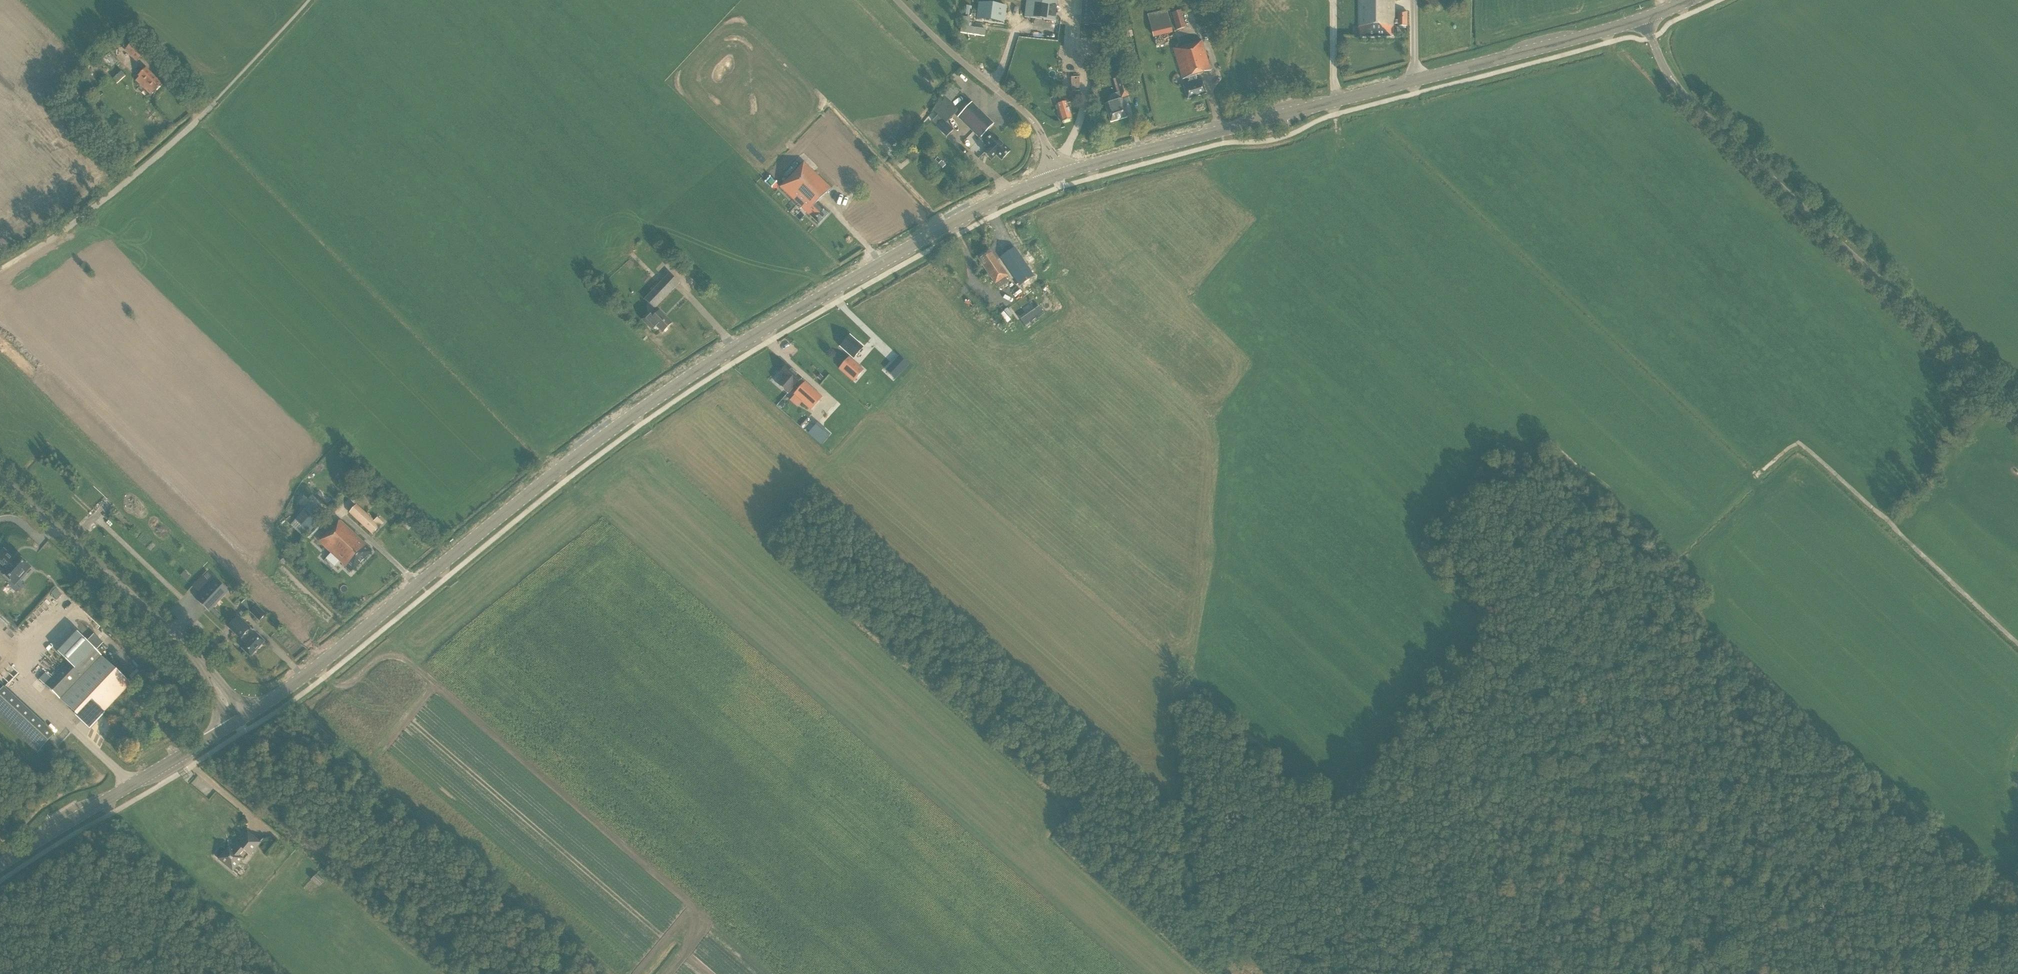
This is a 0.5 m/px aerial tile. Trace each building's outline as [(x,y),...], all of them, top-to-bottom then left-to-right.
[(1057,6),(1058,0),(1027,0),(1025,17),(1055,21),(1057,11),(1061,11),(1061,7),(1057,6)] [(1081,25),(1105,26),(1107,0),(1083,0),(1081,25)] [(1360,37),(1394,37),(1394,24),(1399,24),(1399,26),(1408,26),(1408,12),(1399,12),(1399,20),(1395,20),(1395,0),(1360,0),(1360,37)] [(1007,10),(980,5),(977,23),(1004,27),(1007,10)] [(1177,30),(1186,27),(1181,10),(1172,13),(1177,30)] [(1148,15),(1151,30),(1170,26),(1167,11),(1148,15)] [(972,16),(963,13),(958,28),(968,31),(972,16)] [(1056,29),(1036,28),(1036,40),(1055,40),(1056,29)] [(972,37),(957,32),(954,41),(969,46),(972,37)] [(125,50),(138,63),(145,55),(128,38),(122,44),(126,49),(125,50)] [(1202,41),(1174,49),(1183,79),(1188,78),(1190,82),(1183,84),(1188,99),(1206,94),(1202,79),(1197,80),(1196,76),(1211,71),(1202,41)] [(1100,62),(1101,62),(1100,70),(1106,71),(1108,64),(1110,64),(1113,52),(1103,50),(1100,62)] [(151,95),(155,92),(163,85),(146,69),(139,76),(140,77),(136,81),(151,95)] [(1053,82),(1053,72),(1042,71),(1041,82),(1053,82)] [(1116,75),(1111,77),(1112,80),(1116,79),(1120,93),(1112,95),(1110,98),(1111,103),(1105,105),(1111,122),(1128,117),(1124,105),(1131,103),(1123,77),(1121,72),(1115,73),(1116,75)] [(1080,77),(1071,78),(1071,91),(1081,91),(1080,77)] [(1070,93),(1056,97),(1059,104),(1057,105),(1063,122),(1072,120),(1067,104),(1073,102),(1070,93)] [(960,118),(983,139),(982,140),(992,149),(987,153),(992,158),(996,153),(1001,158),(1008,150),(993,136),(995,134),(991,131),(996,126),(974,104),(960,118)] [(935,127),(946,138),(954,130),(943,119),(935,127)] [(890,142),(887,146),(893,151),(897,147),(890,142)] [(837,150),(830,158),(838,166),(846,158),(837,150)] [(804,163),(780,187),(819,224),(829,213),(818,202),(831,189),(804,163)] [(841,181),(837,184),(848,194),(851,190),(841,181)] [(977,257),(999,289),(1014,278),(1011,274),(1014,271),(1020,280),(1028,275),(1016,257),(1002,267),(989,249),(977,257)] [(670,273),(645,299),(655,309),(680,283),(670,273)] [(1016,311),(1020,316),(1032,307),(1029,302),(1016,311)] [(1000,315),(1005,321),(1014,315),(1009,308),(1000,315)] [(653,318),(648,314),(642,320),(653,330),(656,327),(663,333),(672,323),(660,311),(653,318)] [(850,336),(840,347),(854,359),(864,347),(850,336)] [(908,365),(899,356),(886,370),(896,379),(908,365)] [(849,358),(839,369),(854,382),(864,371),(849,358)] [(802,379),(787,366),(780,373),(784,377),(777,384),(788,393),(794,386),(795,387),(791,392),(811,410),(822,398),(805,382),(801,379),(802,379)] [(357,505),(350,513),(373,534),(380,527),(383,523),(378,518),(374,521),(357,505)] [(325,517),(317,510),(312,515),(306,509),(297,520),(309,531),(313,526),(315,528),(325,517)] [(333,526),(319,541),(352,573),(373,551),(340,520),(334,527),(333,526)] [(4,582),(9,576),(11,578),(16,573),(14,571),(19,565),(7,554),(3,559),(0,556),(0,579),(4,582)] [(21,574),(34,562),(30,557),(17,569),(21,574)] [(210,612),(221,622),(224,619),(213,608),(229,592),(216,580),(197,600),(209,612),(210,612)] [(242,604),(260,622),(267,615),(248,598),(242,604)] [(238,616),(228,627),(241,639),(246,644),(242,649),(251,657),(265,642),(257,633),(256,634),(251,628),(238,616)] [(87,642),(52,679),(47,673),(40,680),(46,685),(90,727),(131,684),(97,651),(104,644),(95,634),(87,642)] [(0,692),(0,718),(38,754),(55,735),(4,688),(0,692)] [(131,723),(124,724),(125,731),(132,730),(131,723)] [(196,774),(189,779),(203,794),(211,786),(208,782),(204,786),(203,783),(204,782),(196,774)] [(240,855),(244,850),(250,856),(261,843),(248,833),(233,851),(229,847),(219,859),(233,871),(244,859),(240,855)] [(271,854),(275,857),(276,856),(279,858),(283,852),(276,847),(271,854)] [(312,881),(320,887),(325,881),(317,875),(312,881)]
